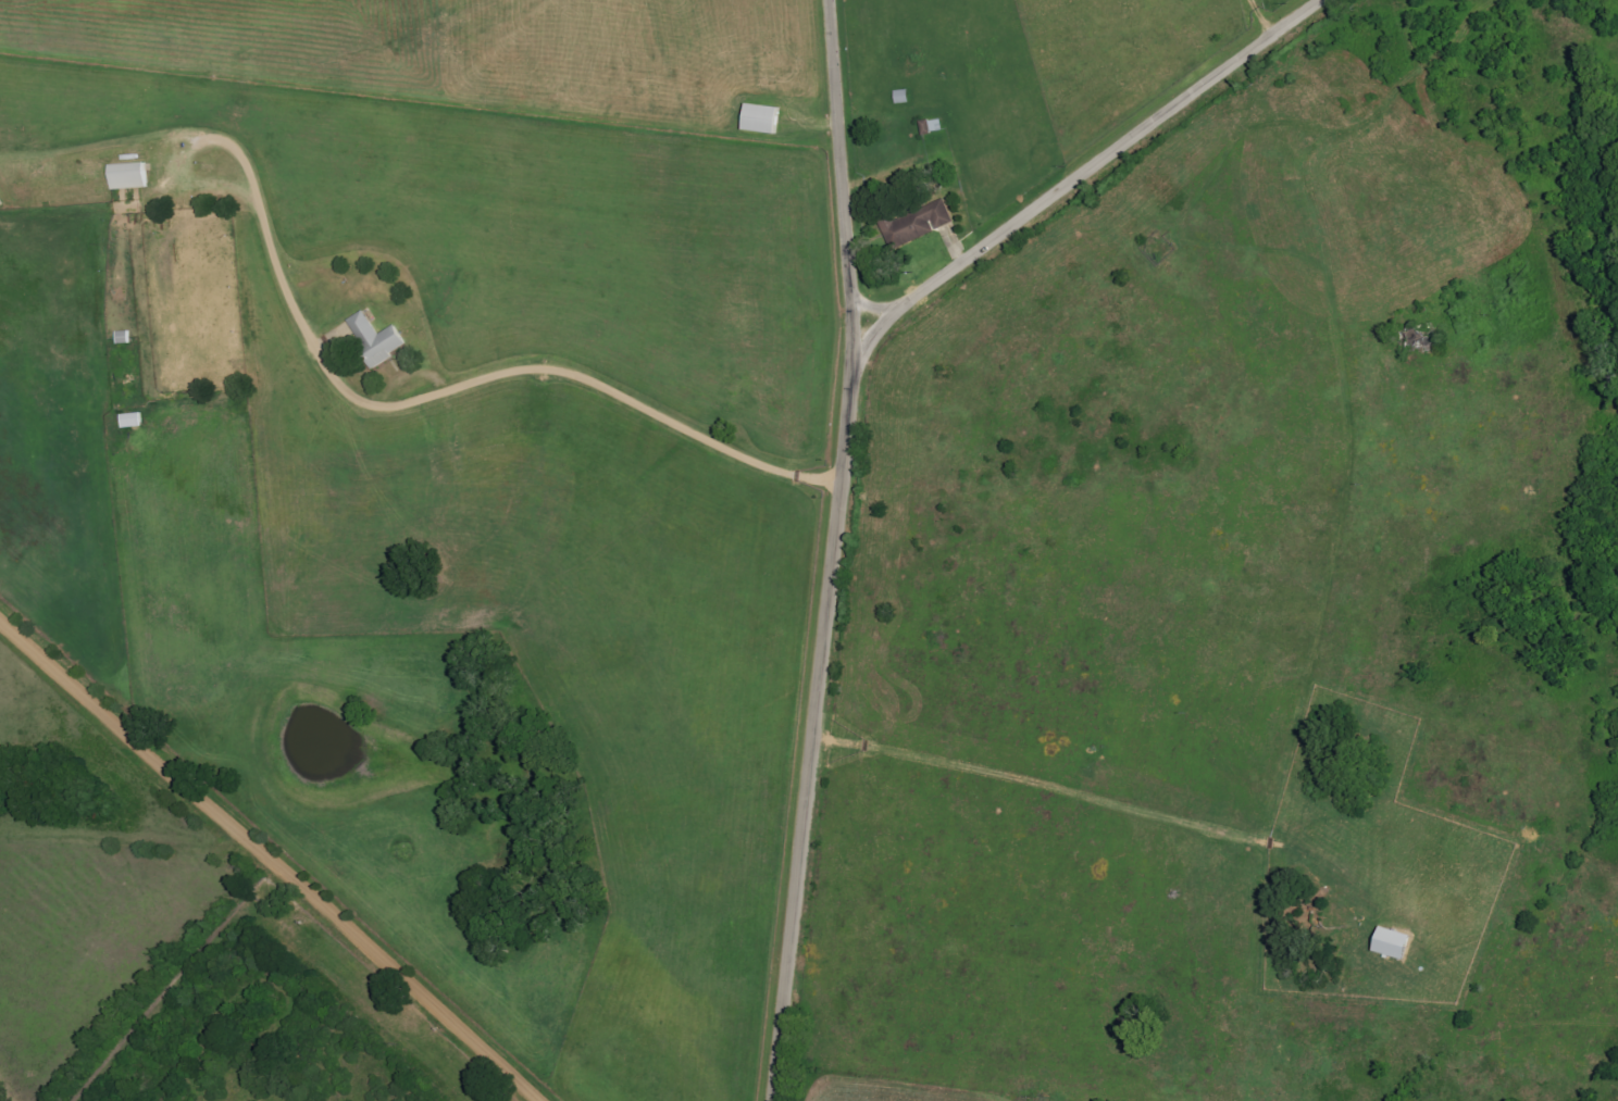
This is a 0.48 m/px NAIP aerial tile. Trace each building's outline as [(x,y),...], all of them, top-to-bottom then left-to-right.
[(775,135),(779,109),(746,103),(742,129),(775,135)] [(110,190),(146,189),(145,163),(109,165),(110,190)] [(953,223),(944,200),(885,224),(896,249),(935,233),(934,231),(953,223)] [(378,336),(363,311),(345,321),(373,367),(407,347),(394,326),(378,336)] [(1411,937),(1379,927),(1371,951),(1402,962),(1411,937)]
